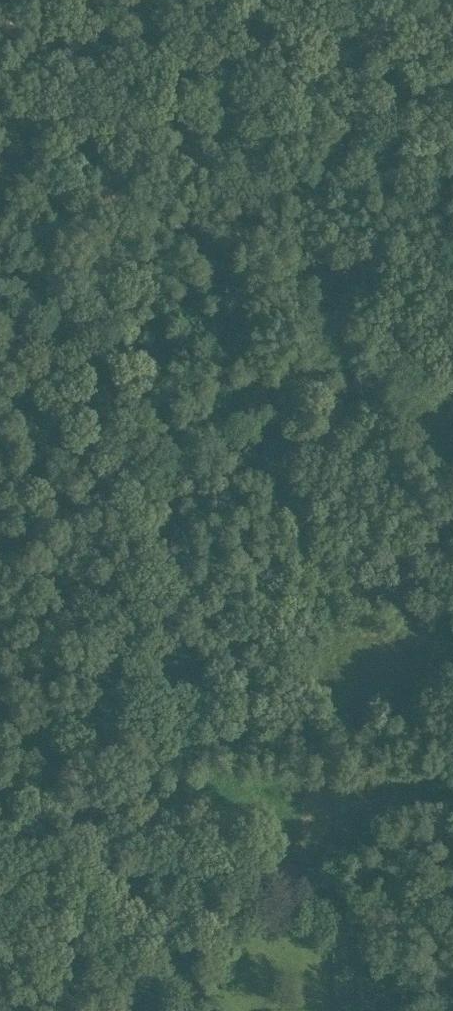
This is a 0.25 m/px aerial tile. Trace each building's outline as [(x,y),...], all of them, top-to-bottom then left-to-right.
[(414,1009),(413,993),(402,993),(403,1010),(412,1009),(414,1009)]
